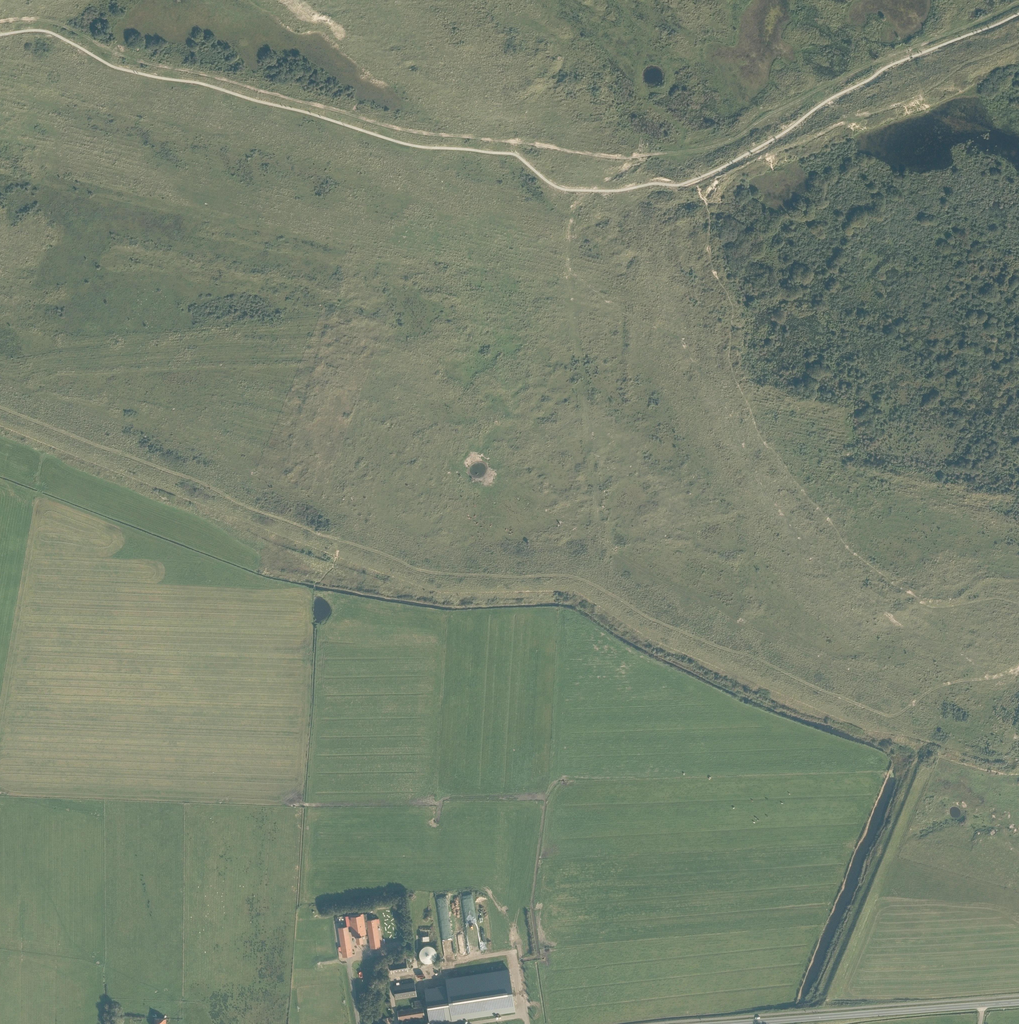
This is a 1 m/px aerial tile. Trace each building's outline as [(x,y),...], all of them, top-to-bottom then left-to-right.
[(449,908),(439,909),(440,923),(450,922),(449,908)] [(348,926),(339,927),(342,951),(343,956),(352,954),(351,950),(348,931),(352,930),(352,934),(357,934),(358,936),(357,936),(357,941),(363,940),(362,935),(361,935),(360,933),(365,932),(365,928),(368,928),(371,947),(380,946),(376,918),(367,920),(366,913),(363,914),(362,913),(350,915),(346,916),(347,925),(351,924),(351,926),(348,926)] [(438,957),(432,944),(419,950),(425,963),(438,957)] [(392,972),(408,970),(407,958),(390,961),(392,972)] [(447,986),(425,989),(430,1022),(514,1009),(508,969),(446,979),(447,986)] [(396,982),(397,985),(393,985),(395,999),(416,995),(414,982),(399,984),(399,982),(396,982)] [(412,999),(413,1006),(423,1005),(421,998),(412,999)] [(399,1020),(424,1016),(423,1006),(397,1010),(399,1020)]
